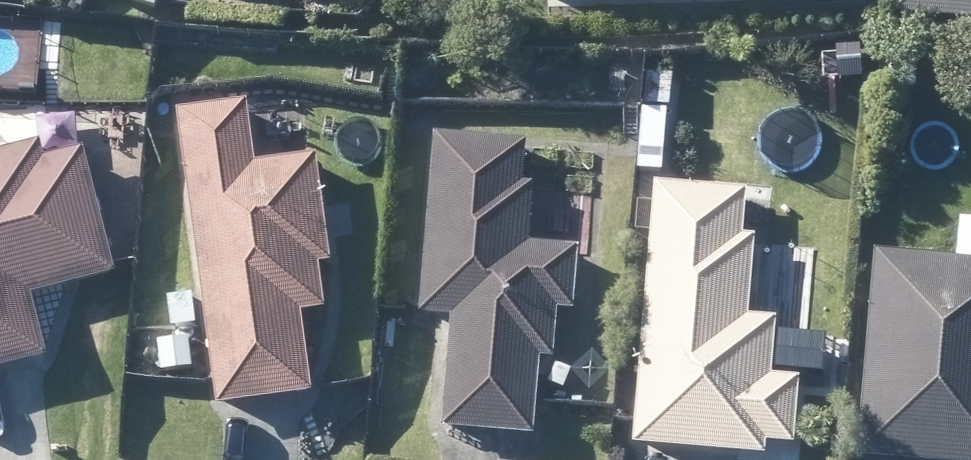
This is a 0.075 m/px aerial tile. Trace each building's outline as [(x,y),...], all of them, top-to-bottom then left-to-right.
[(883,22),(970,29),(970,0),(885,0),(883,22)] [(307,161),(285,164),(244,169),(236,105),(169,114),(198,324),(205,383),(209,410),(214,410),(301,398),(299,386),(290,315),(317,312),(311,268),(320,267),(312,207),(307,161)] [(515,187),(518,147),(518,145),(427,138),(414,319),(442,321),(436,430),(445,432),(445,435),(527,441),(531,377),(546,379),(547,357),(550,314),(564,314),(565,305),(569,252),(548,250),(550,226),(521,224),(523,188),(515,187)] [(33,152),(32,146),(0,154),(0,369),(37,359),(23,298),(63,289),(76,284),(109,278),(106,270),(78,151),(68,153),(35,161),(33,152)] [(91,191),(94,209),(113,216),(126,204),(123,185),(106,178),(91,191)] [(735,239),(738,194),(646,187),(645,202),(642,239),(629,380),(626,422),(623,450),(635,450),(733,458),(758,459),(760,446),(786,448),(790,382),(776,380),(762,378),(767,322),(738,320),(744,240),(735,239)] [(955,262),(868,256),(856,408),(853,459),(970,459),(970,264),(955,262)] [(151,342),(154,373),(187,369),(184,340),(151,342)]
